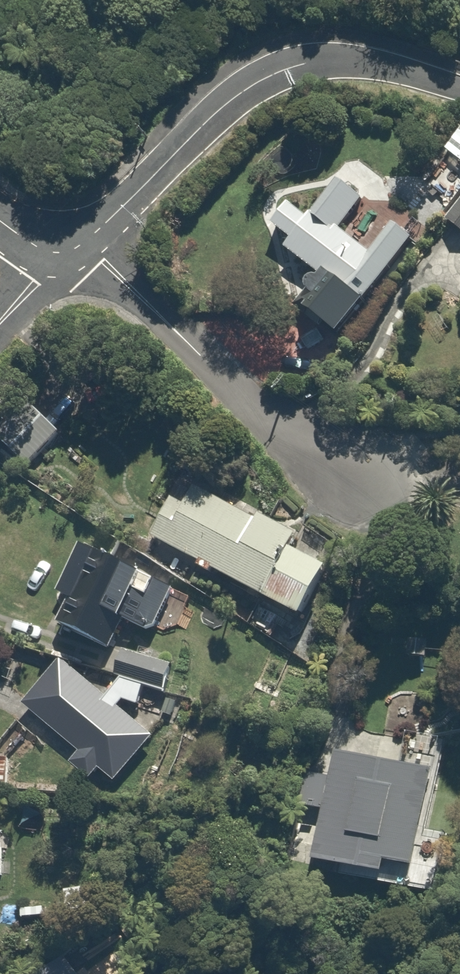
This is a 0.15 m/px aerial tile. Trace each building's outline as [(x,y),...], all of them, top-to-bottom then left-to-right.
[(297,299),(343,332),(415,234),(392,217),(372,244),(343,222),(364,194),(340,176),(311,216),(290,201),(274,224),(292,237),(283,249),(316,273),(297,299)] [(440,213),(459,228),(459,185),(440,213)] [(0,427),(0,441),(26,466),(58,433),(25,401),(0,427)] [(162,515),(150,534),(198,560),(195,565),(212,575),(216,568),(302,615),(328,567),(317,561),(322,551),(295,537),(299,531),(228,493),(223,501),(193,485),(189,491),(174,483),(165,498),(154,492),(146,506),(162,515)] [(176,585),(79,541),(55,594),(69,601),(58,627),(114,652),(128,621),(154,633),(176,585)] [(116,677),(120,679),(116,696),(140,701),(144,684),(164,689),(170,662),(122,651),(116,677)] [(93,780),(102,769),(115,780),(152,736),(61,657),(23,701),(80,750),(70,761),(93,780)] [(434,767),(334,751),(330,776),(301,771),(296,806),(320,810),(312,859),(371,868),(369,878),(415,885),(434,767)] [(61,961),(43,973),(72,973),(61,961)]
